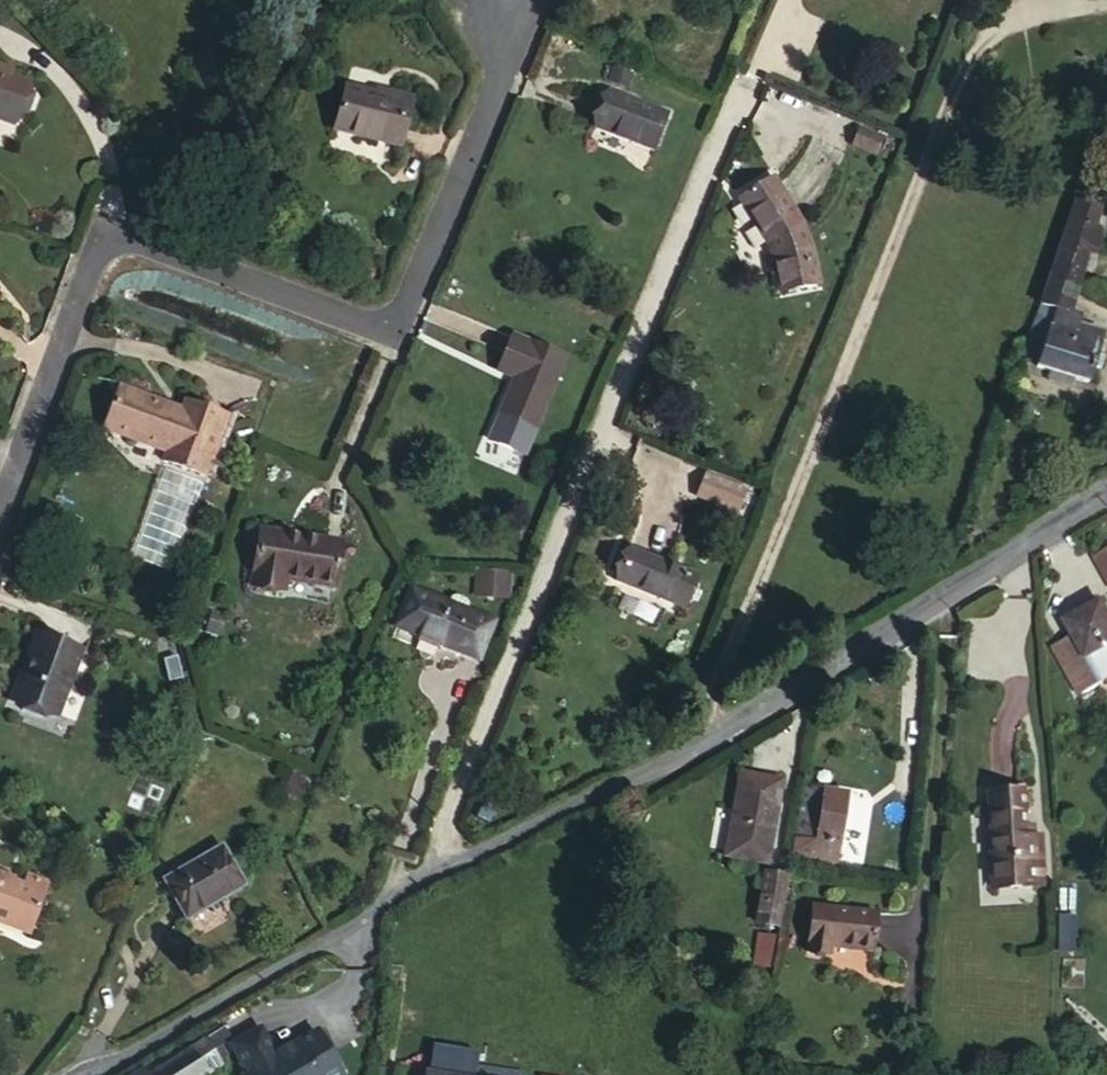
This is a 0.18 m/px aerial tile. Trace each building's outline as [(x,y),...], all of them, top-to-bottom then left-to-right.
[(0,61),(0,70),(16,75),(19,66),(1,59),(0,61)] [(0,70),(0,118),(18,124),(33,82),(16,75),(0,70)] [(344,83),(333,124),(392,140),(405,93),(382,86),(380,93),(344,83)] [(616,83),(603,120),(664,141),(677,104),(616,83)] [(8,148),(15,131),(0,125),(0,145),(8,148)] [(880,141),(859,132),(853,147),(874,156),(880,141)] [(771,254),(780,300),(818,292),(813,251),(800,226),(772,181),(743,203),(767,243),(771,254)] [(1077,198),(1049,275),(1051,276),(1043,301),(1051,303),(1069,308),(1075,288),(1101,206),(1077,198)] [(1089,292),(1075,288),(1069,308),(1051,303),(1040,341),(1045,342),(1055,313),(1080,321),(1089,292)] [(1051,303),(1043,301),(1031,338),(1040,341),(1051,303)] [(1104,328),(1080,321),(1055,313),(1045,342),(1040,363),(1055,367),(1080,375),(1091,377),(1094,364),(1101,365),(1105,353),(1098,351),(1104,328)] [(523,371),(507,407),(547,425),(578,356),(528,333),(513,367),(523,371)] [(1079,381),(1080,375),(1055,367),(1052,376),(1056,381),(1073,385),(1079,381)] [(118,383),(103,427),(165,450),(162,458),(206,473),(227,411),(182,396),(180,405),(118,383)] [(158,467),(154,477),(199,496),(204,484),(158,467)] [(199,496),(154,477),(127,549),(173,566),(199,496)] [(710,481),(702,500),(735,514),(743,495),(710,481)] [(266,521),(254,576),(287,583),(290,572),(338,582),(346,539),(266,521)] [(615,580),(682,609),(695,578),(628,548),(615,580)] [(1106,579),(1106,551),(1094,558),(1106,579)] [(481,572),(480,594),(509,595),(510,574),(481,572)] [(469,609),(450,602),(414,588),(400,622),(481,654),(495,619),(469,609)] [(452,594),(450,602),(469,609),(472,602),(471,596),(459,592),(452,594)] [(1074,633),(1088,657),(1106,645),(1106,607),(1102,598),(1066,619),(1074,633)] [(66,707),(79,712),(104,651),(59,633),(33,694),(42,697),(38,706),(63,716),(66,707)] [(1074,633),(1054,644),(1082,693),(1106,679),(1106,645),(1088,657),(1074,633)] [(294,793),(301,775),(289,770),(281,788),(294,793)] [(782,783),(743,777),(728,858),(767,867),(782,783)] [(848,796),(805,789),(794,854),(837,862),(842,831),(852,833),(855,815),(845,814),(848,796)] [(1023,793),(988,795),(995,889),(1040,886),(1037,837),(1026,838),(1023,793)] [(168,880),(187,914),(244,883),(224,847),(168,880)] [(34,928),(55,878),(34,869),(30,878),(0,866),(0,914),(34,928)] [(757,924),(778,928),(787,880),(767,877),(757,924)] [(877,912),(813,905),(808,950),(833,952),(834,946),(873,950),(877,912)] [(348,1072),(335,1051),(332,1053),(320,1033),(301,1044),(300,1042),(277,1054),(262,1028),(233,1045),(250,1074),(343,1074),(348,1072)] [(221,1069),(201,1036),(145,1071),(146,1074),(144,1074),(212,1074),(221,1069)] [(482,1069),(484,1056),(439,1048),(435,1074),(478,1074),(479,1069),(482,1069)]
